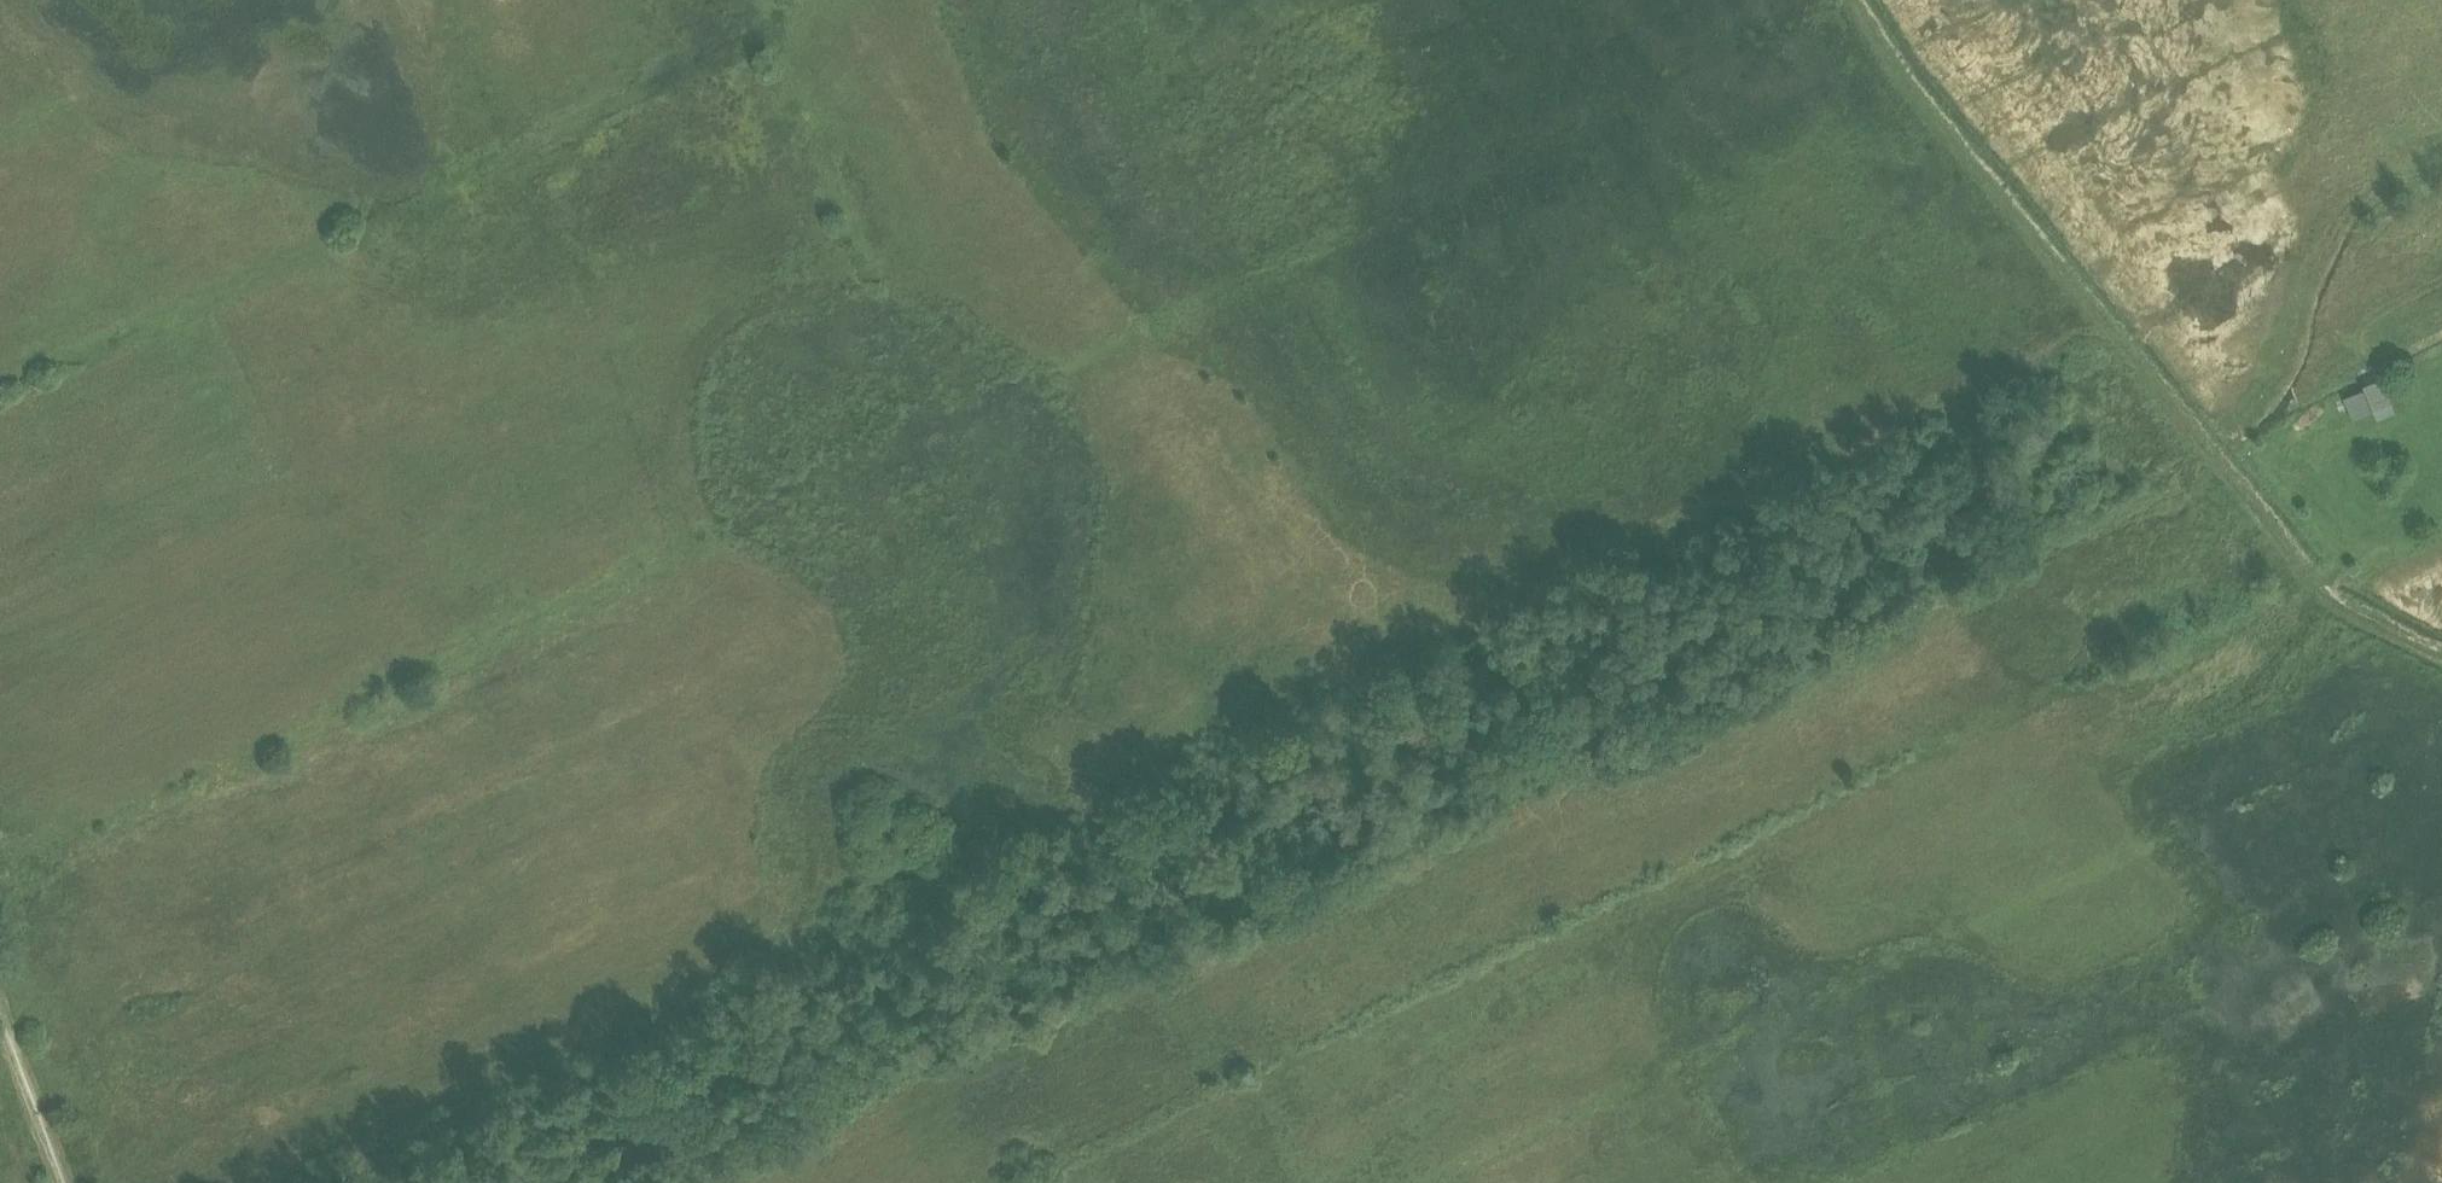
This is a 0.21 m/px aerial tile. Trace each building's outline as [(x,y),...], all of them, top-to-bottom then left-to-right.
[(2388,372),(2370,379),(2373,387),(2352,395),(2361,420),(2400,406),(2388,372)]
